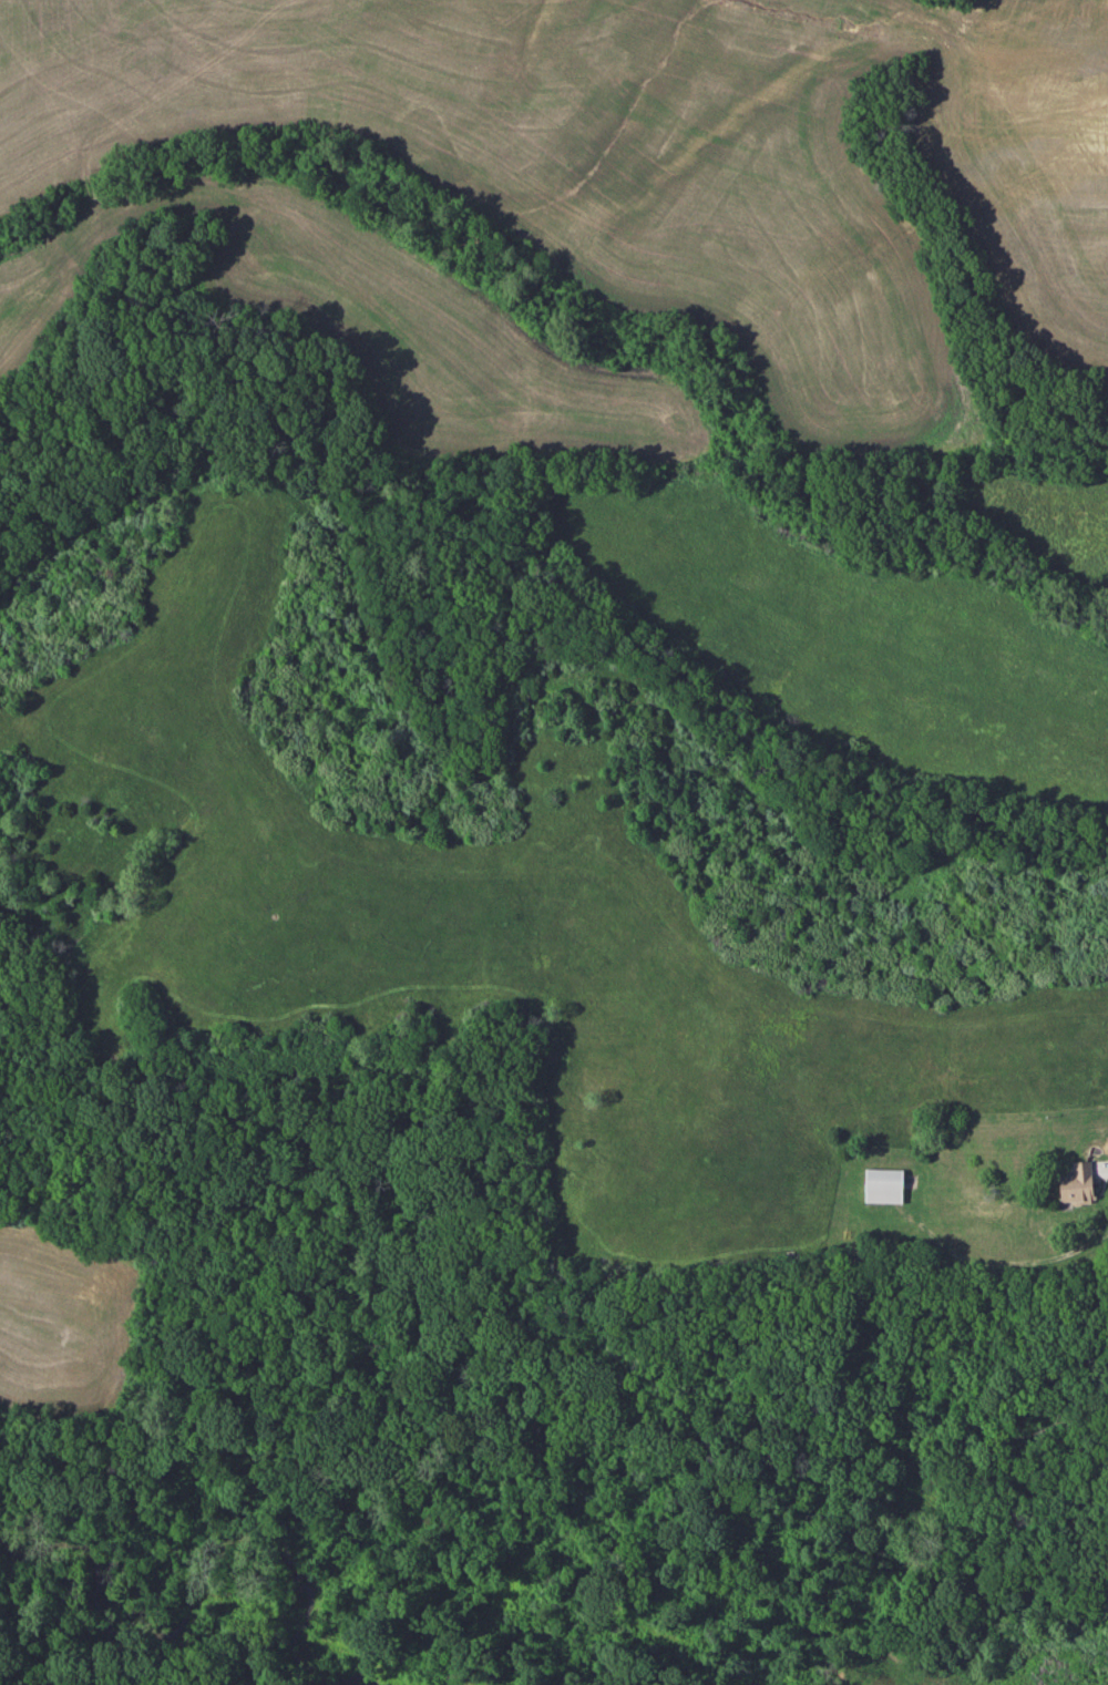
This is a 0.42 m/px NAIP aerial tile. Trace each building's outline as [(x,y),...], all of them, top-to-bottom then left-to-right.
[(863,1202),(901,1203),(901,1169),(864,1168),(863,1202)]
